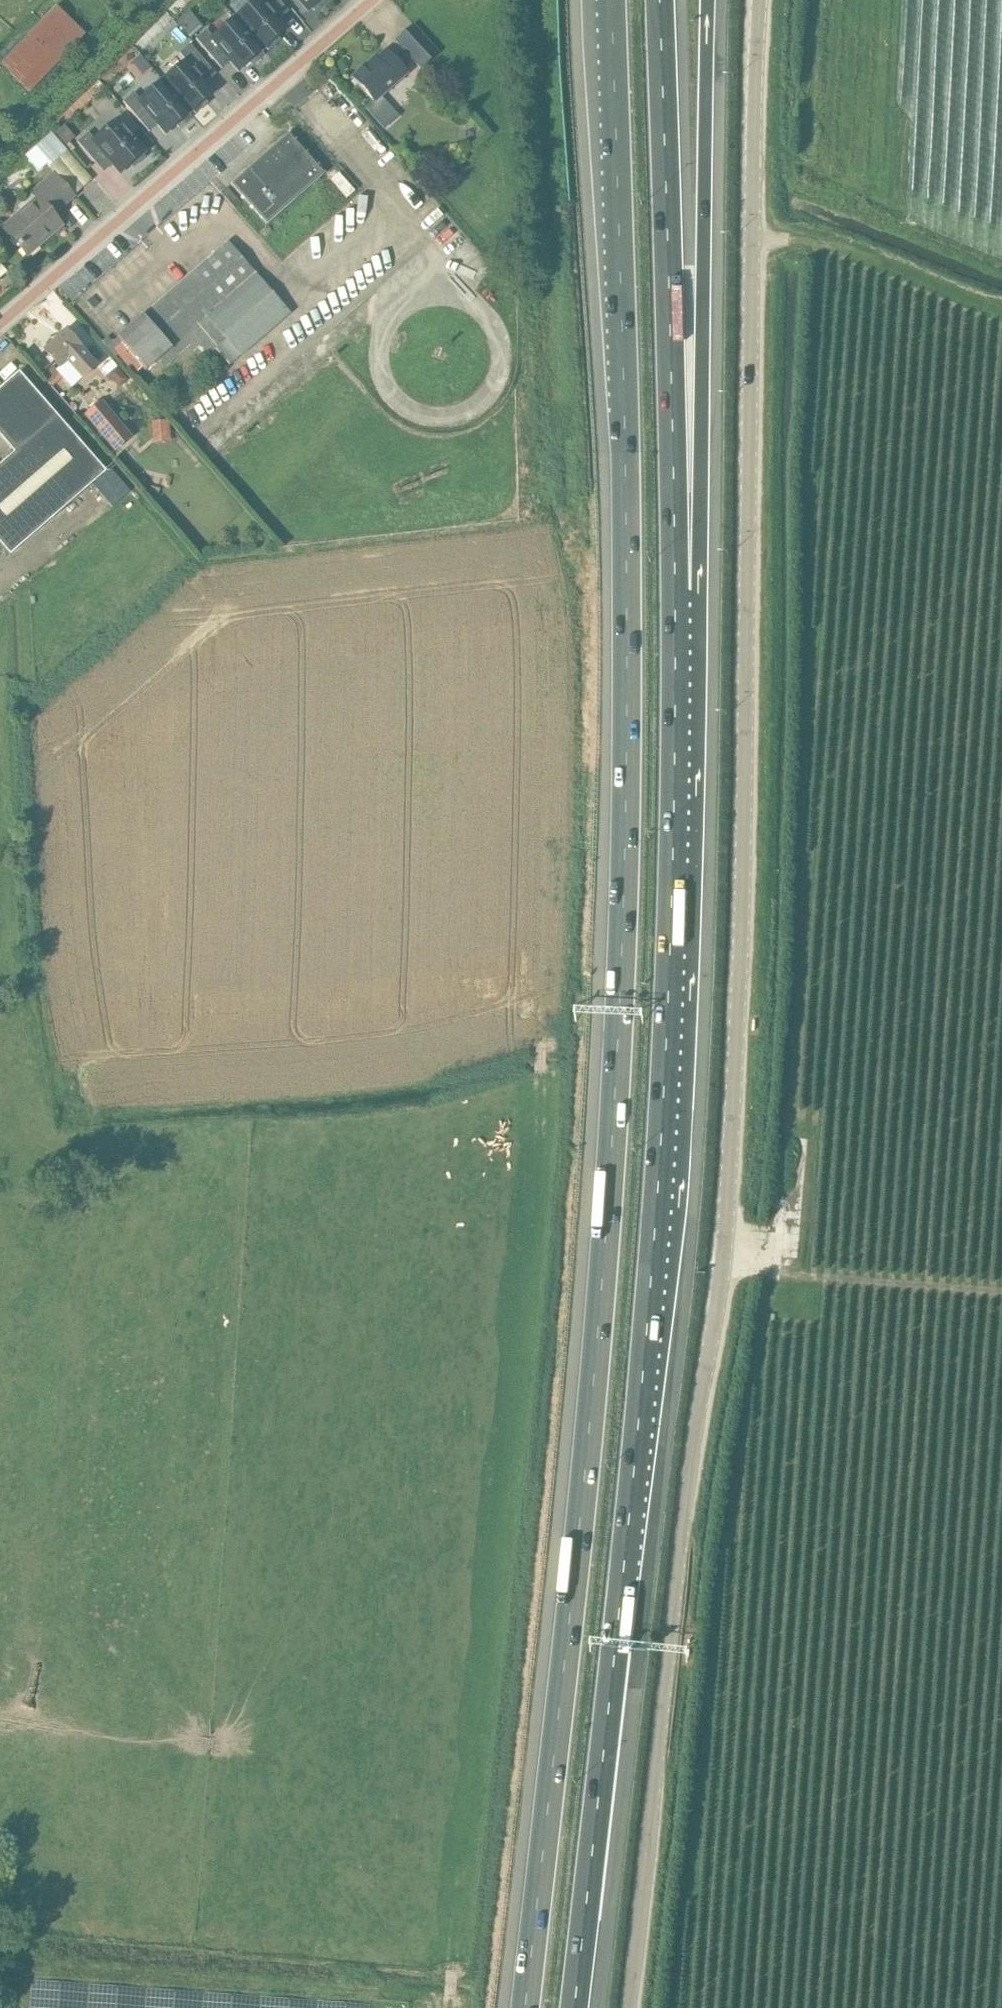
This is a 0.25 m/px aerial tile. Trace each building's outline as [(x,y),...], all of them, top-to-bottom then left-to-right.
[(263,49),(266,47),(269,50),(280,40),(277,37),(287,28),(271,11),(281,2),(279,0),(256,0),(236,17),(263,49)] [(308,10),(311,7),(314,11),(326,1),(325,0),(300,0),(308,10)] [(0,64),(0,66),(29,93),(86,35),(55,6),(0,64)] [(263,49),(236,17),(213,37),(206,30),(196,39),(214,60),(224,52),(239,69),(249,61),(252,64),(263,55),(260,51),(263,49)] [(414,25),(396,41),(420,68),(438,52),(414,25)] [(162,80),(189,111),(192,109),(195,112),(206,103),(203,99),(213,91),(198,73),(207,65),(189,43),(178,53),(185,60),(162,80)] [(352,76),(366,92),(374,102),(406,74),(385,49),(375,58),(374,56),(352,76)] [(189,111),(162,80),(139,100),(133,92),(122,101),(141,122),(150,114),(166,132),(176,123),(179,127),(190,117),(187,114),(189,111)] [(77,142),(95,163),(105,155),(120,173),(130,164),(133,168),(144,158),(142,154),(145,152),(117,120),(94,140),(88,132),(77,142)] [(289,132),(284,136),(230,184),(266,225),(325,173),(289,132)] [(49,133),(24,156),(39,172),(47,165),(50,168),(67,151),(49,133)] [(60,181),(53,174),(32,192),(37,198),(21,211),(23,213),(5,228),(0,223),(0,224),(27,255),(62,225),(52,214),(73,196),(60,181)] [(240,202),(234,195),(227,187),(220,193),(234,208),(240,202)] [(114,349),(127,365),(135,374),(142,367),(145,371),(157,360),(164,369),(190,346),(195,350),(201,345),(209,355),(216,349),(229,366),(242,355),(290,313),(227,242),(117,337),(122,343),(114,349)] [(70,361),(83,376),(93,367),(80,353),(84,350),(66,330),(44,350),(61,369),(70,361)] [(54,366),(43,376),(54,388),(60,383),(54,375),(59,371),(54,366)] [(117,366),(109,374),(120,387),(128,380),(117,366)] [(32,387),(19,372),(0,388),(0,436),(14,452),(0,464),(0,543),(10,555),(105,471),(32,387)] [(98,430),(109,444),(115,451),(132,437),(101,400),(85,414),(88,419),(98,430)] [(170,420),(151,422),(153,443),(171,442),(170,420)]
